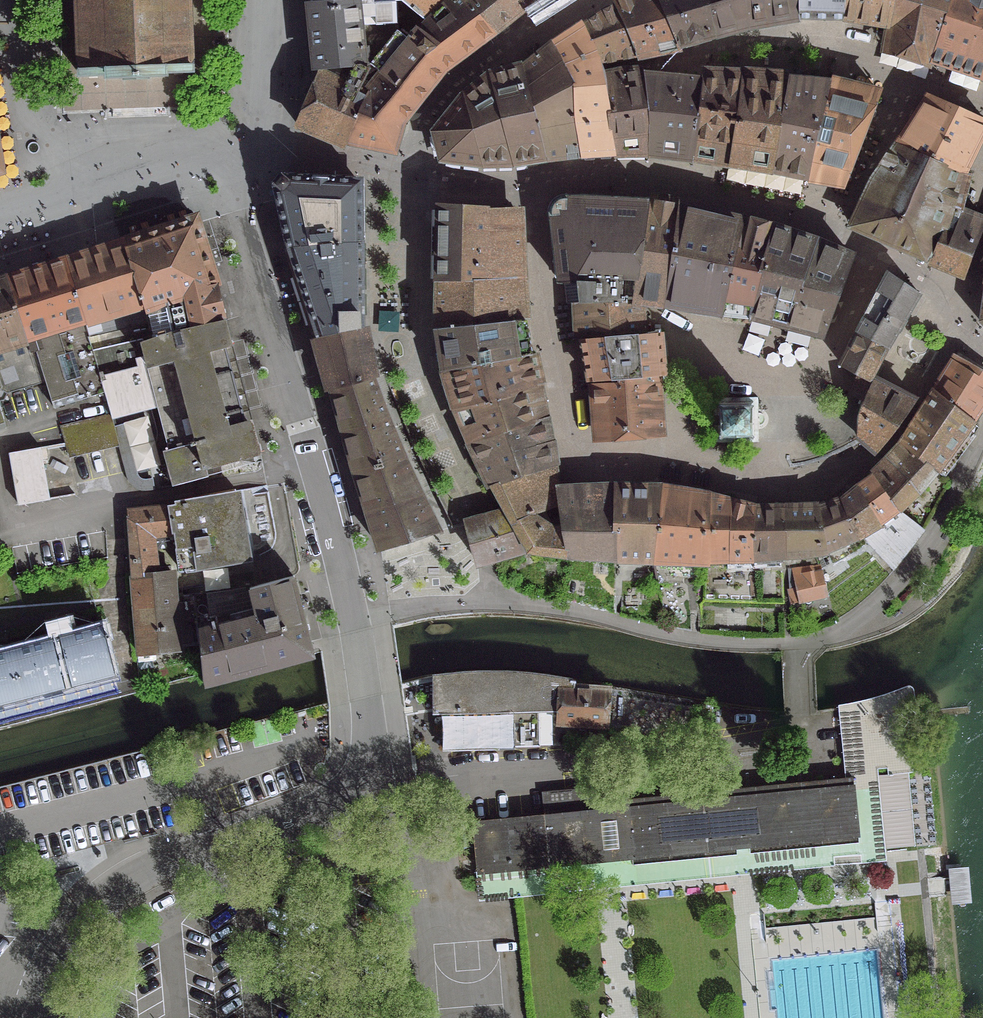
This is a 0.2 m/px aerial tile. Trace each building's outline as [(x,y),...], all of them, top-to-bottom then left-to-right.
[(77,69),(77,76),(103,75),(103,79),(110,78),(110,77),(121,77),(121,80),(134,79),(145,79),(145,76),(156,75),(156,76),(163,76),(163,72),(189,71),(189,65),(188,65),(185,0),(75,0),(77,69)] [(325,2),(308,1),(308,7),(393,4),(399,3),(426,24),(450,0),(325,0),(325,2)] [(426,24),(418,33),(415,30),(407,41),(394,32),(368,66),(379,74),(365,93),(343,145),(345,146),(346,146),(346,143),(391,152),(400,122),(442,70),(492,32),(511,17),(532,0),(450,0),(426,24)] [(619,17),(634,54),(665,48),(668,48),(676,46),(658,0),(630,0),(617,5),(621,16),(619,17)] [(712,36),(704,0),(658,0),(676,46),(712,36)] [(712,36),(745,25),(792,19),(798,18),(798,0),(704,0),(712,36)] [(843,0),(798,0),(798,18),(841,19),(843,0)] [(886,27),(887,27),(893,0),(843,0),(841,19),(875,25),(886,27)] [(928,61),(948,0),(893,0),(887,27),(886,27),(885,32),(881,48),(887,49),(887,48),(928,61)] [(928,61),(981,78),(982,73),(982,0),(948,0),(928,61)] [(393,4),(308,7),(314,71),(316,71),(360,66),(367,66),(368,66),(394,32),(394,24),(393,4)] [(597,61),(634,54),(619,17),(621,16),(617,5),(602,11),(592,17),(581,25),(595,62),(597,61)] [(552,44),(565,85),(600,74),(601,74),(600,69),(597,61),(595,62),(581,25),(552,44)] [(597,153),(611,152),(600,79),(601,79),(600,74),(565,85),(552,44),(543,49),(537,54),(531,59),(520,68),(542,158),(561,156),(572,155),(581,154),(597,153)] [(368,66),(367,66),(360,66),(316,71),(317,77),(295,126),(343,145),(365,93),(379,74),(368,66)] [(511,163),(542,158),(520,68),(488,76),(461,98),(433,133),(440,159),(479,164),(511,163)] [(617,152),(648,152),(648,137),(649,127),(649,115),(647,103),(643,80),(640,72),(619,74),(609,77),(601,79),(600,79),(611,152),(617,152)] [(659,153),(690,157),(701,75),(699,75),(699,79),(664,75),(640,72),(643,80),(647,103),(649,115),(649,127),(648,137),(648,152),(659,153)] [(728,164),(771,170),(788,78),(701,75),(690,157),(728,164)] [(771,170),(804,177),(828,83),(788,78),(771,170)] [(877,93),(828,83),(804,177),(824,180),(842,183),(877,93)] [(926,96),(924,102),(925,102),(904,134),(893,145),(961,173),(964,165),(982,127),(982,120),(981,119),(980,121),(931,99),(932,98),(926,96)] [(867,184),(947,219),(957,224),(964,207),(973,175),(961,173),(893,145),(867,184)] [(273,185),(287,248),(315,336),(359,327),(357,183),(355,182),(279,178),(273,185)] [(847,226),(927,264),(947,219),(867,184),(847,226)] [(549,215),(548,215),(555,279),(557,281),(559,283),(574,284),(576,303),(578,303),(631,302),(649,199),(582,197),(563,198),(560,199),(559,203),(552,211),(549,212),(549,215)] [(720,316),(744,215),(693,204),(673,201),(649,199),(631,302),(630,305),(632,305),(638,305),(639,302),(720,316)] [(481,205),(435,203),(435,275),(435,281),(482,280),(481,205)] [(527,279),(526,206),(505,207),(491,207),(491,204),(481,205),(482,280),(527,279)] [(947,219),(927,264),(963,279),(982,234),(982,215),(964,207),(957,224),(947,219)] [(747,315),(770,228),(749,223),(744,215),(720,316),(747,315)] [(144,302),(142,302),(147,323),(148,323),(151,335),(150,337),(222,321),(215,290),(192,219),(164,228),(151,232),(124,241),(144,302)] [(850,258),(815,243),(770,228),(747,315),(748,315),(822,334),(850,258)] [(87,337),(147,323),(142,302),(144,302),(124,241),(64,260),(87,337)] [(86,338),(87,337),(64,260),(4,279),(27,351),(33,349),(38,364),(43,382),(52,408),(101,390),(90,351),(86,338)] [(883,280),(873,300),(856,333),(883,349),(916,293),(891,276),(891,275),(887,273),(883,280)] [(4,279),(0,280),(0,392),(5,394),(43,382),(38,364),(33,349),(27,351),(4,279)] [(434,329),(478,325),(515,320),(531,320),(528,296),(527,279),(482,280),(435,281),(435,288),(434,329)] [(638,305),(632,305),(630,305),(631,302),(578,303),(581,339),(633,336),(633,334),(640,333),(640,330),(639,310),(639,305),(638,305)] [(439,371),(484,362),(522,355),(518,335),(515,320),(478,325),(434,329),(437,348),(439,371)] [(222,323),(222,321),(150,337),(150,340),(141,342),(141,339),(90,351),(101,390),(108,415),(58,427),(66,456),(116,444),(109,419),(156,407),(167,450),(163,451),(172,485),(205,476),(203,468),(257,453),(251,429),(247,430),(218,324),(222,323)] [(359,327),(315,336),(330,389),(343,435),(352,469),(399,456),(381,413),(369,378),(360,334),(359,327)] [(591,382),(592,384),(616,383),(626,382),(626,378),(653,376),(657,376),(657,378),(664,377),(663,370),(661,370),(659,358),(657,336),(659,335),(658,329),(652,330),(652,332),(640,333),(633,334),(633,336),(581,339),(587,376),(585,377),(586,383),(591,382)] [(855,375),(858,377),(867,380),(868,378),(883,349),(856,333),(839,366),(855,375)] [(469,453),(473,463),(556,440),(552,417),(546,393),(546,383),(541,367),(540,353),(522,355),(484,362),(439,371),(451,411),(460,434),(465,444),(469,453)] [(936,384),(932,391),(970,422),(982,402),(982,380),(968,371),(951,361),(940,378),(936,384)] [(592,384),(594,406),(595,429),(594,429),(594,433),(657,428),(655,402),(653,376),(626,378),(626,382),(616,383),(592,384)] [(857,405),(855,419),(854,438),(860,442),(861,441),(874,452),(888,438),(906,410),(914,400),(868,378),(867,380),(858,377),(849,395),(858,400),(857,405)] [(964,430),(970,422),(932,391),(930,394),(931,395),(901,443),(939,475),(973,436),(964,430)] [(758,398),(709,398),(709,421),(710,442),(759,442),(759,420),(758,398)] [(473,463),(486,489),(559,465),(561,465),(556,440),(473,463)] [(919,495),(939,475),(901,443),(885,459),(919,495)] [(43,447),(7,454),(16,506),(47,500),(41,463),(46,462),(43,447)] [(407,474),(399,456),(352,469),(378,549),(435,531),(417,494),(407,474)] [(902,513),(919,495),(885,459),(868,477),(902,513)] [(559,465),(486,489),(501,509),(510,522),(558,506),(556,484),(563,484),(559,465)] [(882,526),(902,513),(868,477),(853,487),(882,526)] [(563,484),(556,484),(558,506),(510,522),(527,555),(616,564),(614,482),(563,484)] [(662,482),(614,482),(616,564),(654,565),(662,482)] [(704,567),(711,491),(662,482),(654,565),(704,567)] [(861,540),(882,526),(853,487),(840,499),(861,540)] [(730,563),(730,496),(711,491),(704,567),(711,567),(711,564),(730,563)] [(170,533),(171,533),(177,570),(193,568),(193,571),(250,561),(250,558),(244,559),(233,493),(165,504),(165,507),(170,533)] [(753,563),(755,504),(730,496),(730,563),(753,563)] [(826,555),(861,540),(840,499),(814,503),(826,555)] [(786,560),(782,503),(755,504),(753,563),(786,560)] [(826,555),(814,503),(782,503),(786,560),(826,555)] [(129,569),(129,574),(135,652),(176,648),(170,589),(169,572),(153,574),(149,536),(170,533),(165,507),(126,510),(129,536),(128,536),(129,569)] [(464,525),(477,570),(527,555),(510,522),(501,509),(463,518),(464,525)] [(920,529),(902,513),(882,526),(861,540),(889,568),(920,529)] [(807,567),(785,570),(787,604),(825,595),(817,565),(807,567)] [(736,572),(737,598),(753,598),(752,572),(736,572)] [(253,610),(195,624),(197,645),(200,677),(309,648),(290,576),(247,589),(253,610)] [(179,588),(170,589),(176,648),(197,645),(195,624),(195,617),(192,595),(192,593),(180,596),(179,588)] [(210,593),(192,595),(195,617),(212,612),(210,593)] [(0,651),(0,713),(64,696),(62,686),(69,684),(72,694),(114,684),(99,625),(55,637),(0,651)] [(432,712),(441,712),(442,750),(510,748),(510,747),(537,746),(536,710),(558,709),(559,687),(572,688),(573,681),(546,677),(517,674),(494,673),(471,673),(432,677),(432,712)] [(603,724),(606,690),(572,688),(559,687),(558,709),(557,721),(579,723),(578,729),(593,730),(593,724),(603,724)] [(874,699),(838,707),(844,768),(900,764),(896,715),(913,712),(909,691),(908,689),(905,688),(874,699)] [(857,843),(851,786),(625,808),(630,865),(735,855),(735,847),(746,846),(747,854),(857,843)] [(606,810),(585,812),(590,869),(630,865),(625,808),(606,810)] [(585,812),(471,823),(477,880),(509,877),(590,869),(585,812)]
